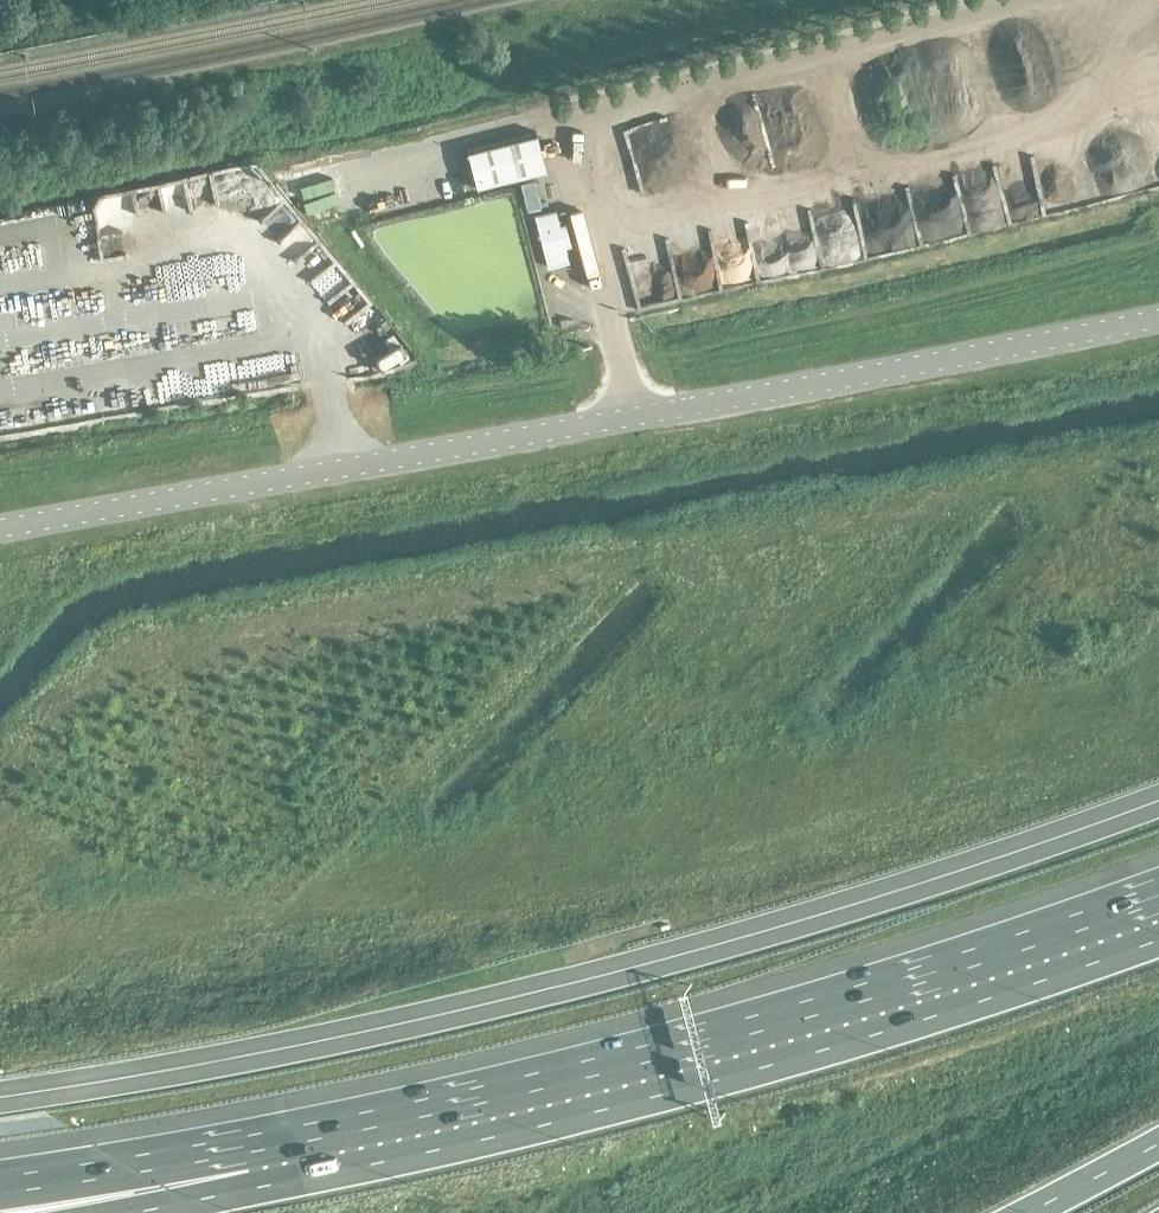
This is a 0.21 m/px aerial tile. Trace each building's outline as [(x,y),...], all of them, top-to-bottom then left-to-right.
[(476,189),(545,171),(535,131),(465,148),(476,189)] [(532,179),(518,183),(525,211),(539,207),(532,179)] [(555,210),(534,215),(547,266),(568,261),(565,246),(570,244),(565,224),(559,225),(555,210)]
